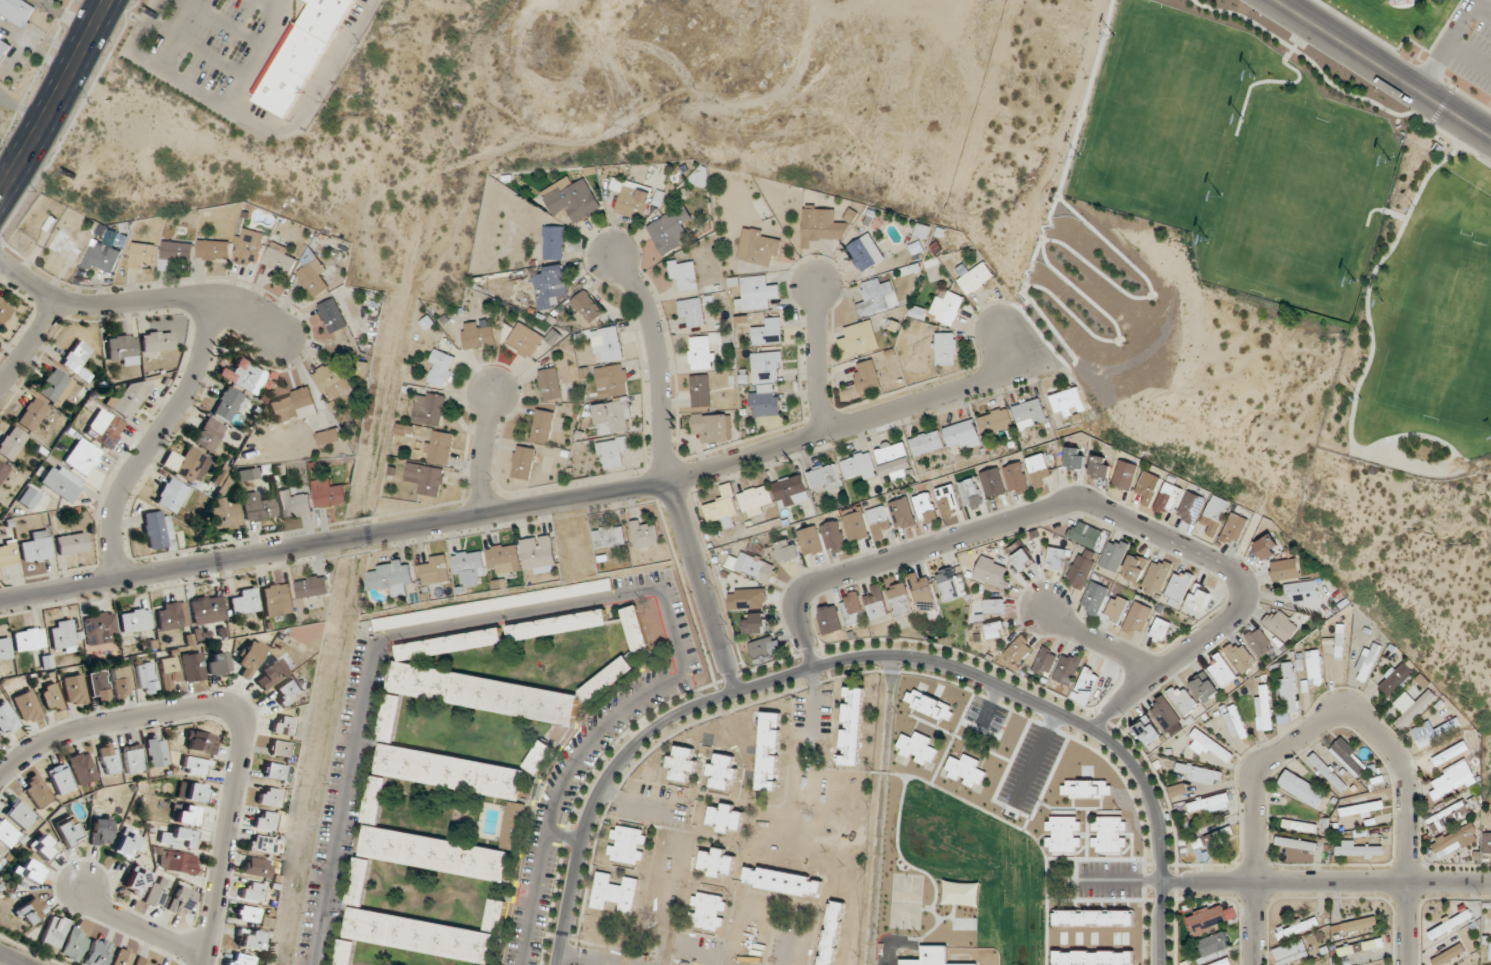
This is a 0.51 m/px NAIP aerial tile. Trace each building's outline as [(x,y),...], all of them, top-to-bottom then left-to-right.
[(36,8),(24,0),(0,0),(0,14),(22,28),(36,8)] [(255,96),(254,101),(286,117),(302,120),(362,0),(303,0),(255,96)] [(10,39),(0,36),(0,71),(10,39)] [(602,209),(584,178),(572,185),(568,176),(541,192),(556,219),(568,212),(575,224),(602,209)] [(653,189),(614,177),(610,189),(620,192),(614,211),(643,220),(653,189)] [(683,246),(678,236),(688,231),(684,223),(692,220),(686,206),(646,224),(661,256),(683,246)] [(802,248),(812,249),(812,239),(849,240),(850,212),(847,212),(846,222),(835,222),(835,209),(803,208),(802,248)] [(564,226),(544,226),(544,260),(564,260),(564,226)] [(257,267),(265,233),(242,227),(233,261),(257,267)] [(765,231),(743,227),(737,259),(776,267),(781,240),(764,236),(765,231)] [(50,240),(65,263),(83,251),(68,228),(50,240)] [(885,259),(870,235),(847,249),(862,274),(885,259)] [(83,264),(111,276),(121,252),(94,240),(83,264)] [(199,260),(229,260),(229,240),(199,240),(199,260)] [(192,262),(193,243),(163,241),(161,271),(171,271),(171,261),(192,262)] [(262,262),(289,276),(297,259),(287,254),(289,250),(272,242),(262,262)] [(152,270),(154,245),(132,243),(130,268),(152,270)] [(327,271),(313,250),(300,258),(306,267),(296,273),(313,298),(329,288),(321,275),(327,271)] [(680,281),(682,291),(699,288),(694,257),(668,262),(672,282),(680,281)] [(956,280),(968,297),(995,277),(983,261),(956,280)] [(568,296),(564,265),(542,267),(543,275),(534,276),(538,310),(559,308),(558,297),(568,296)] [(742,309),(769,309),(769,276),(742,276),(742,309)] [(888,309),(885,296),(894,294),(892,283),(882,285),(880,279),(862,283),(866,302),(857,304),(860,316),(888,309)] [(928,315),(952,326),(965,299),(941,288),(928,315)] [(585,327),(604,316),(588,290),(569,301),(585,327)] [(317,306),(331,334),(348,326),(334,298),(317,306)] [(681,299),(681,327),(704,327),(704,299),(681,299)] [(0,300),(0,324),(12,311),(0,300)] [(761,318),(761,327),(753,327),(753,343),(782,343),(782,318),(761,318)] [(495,345),(493,326),(482,328),(481,322),(462,325),(465,349),(495,345)] [(507,343),(531,358),(544,337),(521,322),(507,343)] [(846,326),(849,338),(840,339),(844,358),(874,352),(868,322),(846,326)] [(594,361),(621,361),(621,329),(594,329),(594,361)] [(174,350),(172,330),(140,334),(142,353),(174,350)] [(956,332),(936,332),(936,365),(956,365),(956,332)] [(106,339),(110,358),(118,356),(121,366),(139,362),(133,333),(106,339)] [(715,368),(714,336),(690,337),(690,369),(715,368)] [(89,373),(80,368),(92,350),(77,339),(60,364),(84,380),(89,373)] [(423,377),(442,388),(458,360),(439,349),(423,377)] [(781,351),(751,353),(753,384),(783,382),(781,351)] [(223,379),(256,396),(267,373),(235,356),(223,379)] [(358,395),(335,359),(312,374),(330,403),(341,396),(346,403),(358,395)] [(852,366),(861,392),(882,386),(874,359),(852,366)] [(628,395),(625,365),(596,368),(600,398),(628,395)] [(75,382),(54,367),(36,392),(57,407),(75,382)] [(563,398),(556,367),(538,371),(545,402),(563,398)] [(115,390),(105,403),(127,421),(153,386),(139,375),(122,396),(115,390)] [(692,407),(712,406),(711,375),(691,375),(692,407)] [(211,413),(231,424),(246,397),(226,386),(211,413)] [(276,423),(316,407),(308,387),(268,403),(276,423)] [(1054,414),(1083,413),(1081,390),(1052,392),(1054,414)] [(447,395),(418,392),(414,422),(443,426),(447,395)] [(750,416),(780,416),(780,392),(750,392),(750,416)] [(15,422),(31,433),(48,407),(33,397),(15,422)] [(1019,429),(1048,420),(1041,398),(1012,407),(1019,429)] [(598,436),(632,431),(627,400),(594,405),(598,436)] [(983,435),(1013,427),(1008,407),(978,416),(983,435)] [(125,424),(100,408),(83,433),(108,450),(125,424)] [(555,413),(537,409),(531,440),(549,444),(555,413)] [(693,434),(703,433),(703,442),(730,441),(729,413),(692,415),(693,434)] [(192,441),(209,453),(226,428),(210,416),(192,441)] [(982,443),(974,419),(943,428),(949,448),(959,445),(960,450),(982,443)] [(14,426),(0,445),(0,455),(13,464),(31,439),(14,426)] [(322,446),(342,440),(338,428),(318,434),(322,446)] [(454,434),(430,430),(425,461),(450,465),(454,434)] [(915,457),(945,448),(939,430),(909,438),(915,457)] [(62,461),(84,477),(102,453),(80,437),(62,461)] [(630,453),(628,437),(598,441),(601,470),(624,467),(622,454),(630,453)] [(914,468),(905,440),(874,450),(883,478),(914,468)] [(212,459),(189,445),(182,456),(171,450),(162,465),(196,485),(212,459)] [(511,476),(531,480),(537,449),(517,445),(511,476)] [(1087,469),(1087,447),(1066,447),(1066,469),(1087,469)] [(876,475),(873,453),(841,459),(845,481),(876,475)] [(1113,460),(1095,455),(1090,474),(1108,479),(1113,460)] [(1049,476),(1049,456),(1031,456),(1031,487),(1044,487),(1044,476),(1049,476)] [(1138,464),(1119,460),(1113,486),(1133,490),(1138,464)] [(70,505),(84,484),(54,462),(39,483),(70,505)] [(407,475),(422,478),(419,494),(440,498),(446,469),(409,462),(407,475)] [(1005,466),(1011,495),(1030,491),(1024,462),(1005,466)] [(0,463),(0,482),(9,469),(0,463)] [(813,493),(842,486),(836,464),(808,471),(813,493)] [(989,500),(1008,493),(999,467),(980,474),(989,500)] [(1139,483),(1153,493),(1162,480),(1148,470),(1139,483)] [(810,499),(802,474),(772,483),(780,508),(810,499)] [(189,489),(169,477),(153,502),(173,514),(189,489)] [(229,477),(216,477),(216,494),(229,494),(229,477)] [(968,510),(984,505),(975,477),(959,482),(968,510)] [(347,504),(344,486),(333,487),(331,478),(312,481),(316,508),(347,504)] [(1184,488),(1165,481),(1154,509),(1173,516),(1184,488)] [(737,494),(745,518),(765,512),(763,505),(772,501),(767,484),(737,494)] [(961,511),(953,485),(936,490),(943,516),(961,511)] [(29,511),(40,494),(27,486),(16,502),(29,511)] [(709,522),(738,514),(731,486),(722,488),(725,499),(705,505),(709,522)] [(291,497),(290,489),(277,491),(282,518),(312,513),(309,494),(291,497)] [(1206,498),(1189,490),(1176,517),(1194,525),(1206,498)] [(274,499),(262,501),(262,492),(242,494),(245,522),(276,518),(274,499)] [(938,520),(933,493),(916,496),(921,524),(938,520)] [(209,500),(215,531),(241,526),(237,502),(227,504),(226,497),(209,500)] [(898,530),(916,524),(909,497),(890,503),(898,530)] [(876,540),(885,537),(882,529),(890,526),(885,506),(868,510),(876,540)] [(842,513),(852,542),(870,536),(860,507),(842,513)] [(168,515),(162,516),(160,510),(141,514),(149,552),(175,547),(168,515)] [(1221,537),(1239,545),(1249,519),(1232,512),(1221,537)] [(633,549),(660,544),(657,525),(647,527),(645,519),(628,522),(633,549)] [(1104,532),(1077,519),(1068,537),(1095,550),(1104,532)] [(847,549),(840,520),(822,525),(829,553),(847,549)] [(626,546),(624,526),(593,528),(595,548),(626,546)] [(824,550),(815,526),(797,532),(806,557),(824,550)] [(22,562),(52,559),(49,530),(29,532),(30,543),(20,544),(22,562)] [(56,536),(59,556),(88,552),(85,533),(56,536)] [(1266,561),(1281,548),(1269,534),(1253,547),(1266,561)] [(556,565),(551,535),(521,540),(526,570),(556,565)] [(1099,566),(1118,573),(1130,545),(1111,537),(1099,566)] [(783,563),(801,557),(795,538),(777,544),(783,563)] [(1037,563),(1020,538),(1005,549),(1022,573),(1037,563)] [(14,541),(0,544),(0,567),(19,563),(14,541)] [(519,572),(518,545),(488,546),(489,573),(519,572)] [(1068,550),(1050,546),(1046,566),(1063,570),(1068,550)] [(1083,589),(1098,555),(1081,547),(1066,582),(1083,589)] [(451,554),(455,579),(463,577),(465,587),(486,584),(481,550),(451,554)] [(771,584),(778,566),(742,552),(738,560),(730,556),(726,566),(771,584)] [(450,582),(446,554),(429,557),(430,565),(420,566),(423,585),(450,582)] [(1148,563),(1132,554),(1121,573),(1137,583),(1148,563)] [(1011,581),(1004,579),(1008,565),(980,557),(974,579),(1009,589),(1011,581)] [(1142,584),(1157,594),(1174,567),(1158,557),(1142,584)] [(1300,578),(1299,560),(1271,562),(1273,580),(1300,578)] [(368,572),(369,589),(391,588),(392,596),(406,595),(405,584),(412,584),(411,561),(378,563),(378,571),(368,572)] [(966,596),(959,566),(936,572),(943,601),(966,596)] [(1188,600),(1190,573),(1171,571),(1169,598),(1188,600)] [(907,576),(917,606),(935,600),(928,577),(919,580),(917,573),(907,576)] [(296,580),(300,599),(329,594),(326,575),(296,580)] [(1097,616),(1110,589),(1093,580),(1080,607),(1097,616)] [(261,586),(264,617),(295,613),(292,582),(261,586)] [(1290,603),(1319,601),(1318,582),(1289,584),(1290,603)] [(1187,606),(1204,613),(1214,590),(1197,583),(1187,606)] [(890,586),(893,616),(911,614),(908,584),(890,586)] [(864,599),(873,621),(890,615),(879,585),(871,588),(874,595),(864,599)] [(232,617),(259,614),(256,588),(239,590),(240,598),(230,600),(232,617)] [(738,589),(738,609),(767,608),(767,589),(738,589)] [(867,621),(857,592),(840,598),(849,627),(867,621)] [(1119,624),(1130,601),(1113,593),(1103,617),(1119,624)] [(190,599),(193,625),(224,621),(221,596),(190,599)] [(984,599),(984,614),(1005,614),(1005,599),(984,599)] [(1142,634),(1154,608),(1135,600),(1124,627),(1142,634)] [(156,605),(159,630),(188,627),(185,602),(156,605)] [(844,629),(836,604),(818,609),(825,635),(844,629)] [(374,620),(376,630),(464,616),(462,605),(374,620)] [(651,652),(639,605),(623,609),(635,656),(651,652)] [(1299,628),(1276,607),(1263,622),(1285,643),(1299,628)] [(150,631),(150,610),(121,610),(121,631),(150,631)] [(83,617),(87,646),(117,641),(112,612),(83,617)] [(743,615),(746,635),(770,632),(767,612),(743,615)] [(1151,636),(1164,641),(1171,623),(1159,618),(1151,636)] [(1009,635),(1004,620),(987,625),(991,640),(1009,635)] [(53,653),(75,652),(74,621),(51,622),(53,653)] [(1276,647),(1260,623),(1243,634),(1259,658),(1276,647)] [(13,632),(17,652),(45,648),(42,627),(13,632)] [(1016,666),(1035,647),(1022,634),(1003,653),(1016,666)] [(751,642),(755,660),(782,654),(778,636),(751,642)] [(234,661),(242,667),(237,673),(244,679),(267,650),(253,638),(234,661)] [(11,659),(11,639),(0,640),(0,660),(11,659)] [(1243,673),(1257,662),(1239,639),(1225,651),(1243,673)] [(1365,683),(1382,646),(1370,641),(1353,676),(1365,683)] [(1049,677),(1059,654),(1043,646),(1033,670),(1049,677)] [(1054,680),(1072,687),(1083,659),(1065,651),(1054,680)] [(1308,685),(1323,685),(1323,651),(1308,651),(1308,685)] [(205,680),(200,652),(180,655),(186,683),(205,680)] [(206,654),(208,677),(228,675),(225,652),(206,654)] [(1206,667),(1224,688),(1239,676),(1221,655),(1206,667)] [(636,670),(626,656),(580,689),(590,703),(636,670)] [(160,690),(173,690),(173,681),(179,681),(179,657),(160,657),(160,690)] [(286,673),(277,659),(251,676),(261,691),(286,673)] [(140,693),(157,690),(152,661),(135,664),(140,693)] [(1415,675),(1400,661),(1376,685),(1391,699),(1415,675)] [(1285,713),(1297,712),(1294,663),(1282,664),(1285,713)] [(110,669),(116,700),(134,696),(129,665),(110,669)] [(1071,698),(1086,706),(1102,675),(1088,667),(1071,698)] [(89,672),(93,703),(109,701),(106,670),(89,672)] [(1206,704),(1221,691),(1205,673),(1190,685),(1206,704)] [(68,706),(87,703),(82,674),(63,677),(68,706)] [(271,694),(283,708),(304,688),(292,675),(271,694)] [(38,690),(50,714),(64,706),(52,683),(38,690)] [(1196,712),(1189,684),(1172,689),(1179,716),(1196,712)] [(1273,730),(1269,685),(1256,687),(1259,731),(1273,730)] [(865,688),(844,686),(840,765),(860,766),(865,688)] [(956,707),(910,687),(903,704),(948,724),(956,707)] [(11,698),(25,724),(43,715),(29,688),(11,698)] [(1416,702),(1407,692),(1394,705),(1403,714),(1416,702)] [(403,697),(388,694),(379,740),(394,743),(403,697)] [(1182,721),(1167,700),(1152,711),(1167,731),(1182,721)] [(4,737),(20,725),(4,701),(0,704),(0,731),(4,737)] [(1221,709),(1235,741),(1249,735),(1234,703),(1221,709)] [(784,713),(763,711),(754,790),(775,792),(784,713)] [(294,720),(275,715),(270,733),(289,738),(294,720)] [(1161,737),(1152,717),(1134,726),(1144,745),(1161,737)] [(1411,730),(1421,748),(1462,725),(1457,717),(1435,729),(1430,720),(1411,730)] [(1190,736),(1196,741),(1191,748),(1202,756),(1208,748),(1228,762),(1234,755),(1197,727),(1190,736)] [(212,756),(216,736),(190,730),(185,750),(212,756)] [(932,737),(915,731),(912,738),(901,734),(893,760),(907,765),(909,757),(933,765),(938,750),(929,747),(932,737)] [(149,768),(168,766),(165,735),(146,737),(149,768)] [(1369,768),(1344,737),(1330,748),(1355,779),(1369,768)] [(268,755),(288,759),(291,744),(271,740),(268,755)] [(539,775),(555,748),(541,740),(525,767),(539,775)] [(121,772),(114,743),(98,747),(104,776),(121,772)] [(146,770),(140,743),(121,747),(127,774),(146,770)] [(509,797),(501,847),(520,850),(527,804),(521,803),(527,768),(382,745),(377,776),(509,797)] [(698,749),(673,745),(667,780),(693,784),(698,749)] [(67,758),(78,785),(97,777),(85,750),(67,758)] [(732,792),(740,758),(713,751),(705,785),(732,792)] [(1349,786),(1315,752),(1308,759),(1342,793),(1349,786)] [(981,761),(964,753),(960,761),(950,757),(942,774),(979,790),(986,773),(977,769),(981,761)] [(207,778),(211,761),(185,755),(182,773),(207,778)] [(1175,774),(1221,785),(1224,773),(1178,762),(1175,774)] [(46,770),(58,796),(74,789),(62,763),(46,770)] [(285,766),(266,763),(263,777),(282,781),(285,766)] [(1477,781),(1468,763),(1427,782),(1436,801),(1477,781)] [(37,809),(53,799),(37,773),(20,784),(37,809)] [(512,849),(379,829),(387,778),(371,776),(364,823),(367,823),(361,859),(507,881),(512,849)] [(1324,798),(1282,778),(1278,787),(1319,808),(1324,798)] [(1062,798),(1111,798),(1111,780),(1062,780),(1062,798)] [(182,798),(201,805),(207,788),(188,781),(182,798)] [(1186,794),(1185,785),(1170,786),(1171,796),(1186,794)] [(276,809),(280,791),(261,786),(257,804),(276,809)] [(1187,801),(1190,814),(1231,807),(1229,794),(1187,801)] [(1480,807),(1474,795),(1427,820),(1434,832),(1480,807)] [(37,818),(17,798),(3,811),(23,831),(37,818)] [(1340,809),(1342,818),(1385,809),(1383,800),(1340,809)] [(745,809),(712,801),(706,827),(739,834),(745,809)] [(198,827),(201,808),(174,803),(170,822),(198,827)] [(274,813),(255,811),(253,830),(272,832),(274,813)] [(54,826),(65,847),(84,838),(73,816),(54,826)] [(90,845),(109,846),(110,817),(91,816),(90,845)] [(1081,816),(1047,816),(1047,853),(1081,853),(1081,816)] [(1127,816),(1092,816),(1092,853),(1127,853),(1127,816)] [(9,849),(20,835),(0,818),(0,842),(9,849)] [(1282,828),(1316,834),(1318,825),(1283,819),(1282,828)] [(1431,839),(1438,857),(1481,841),(1474,823),(1431,839)] [(641,866),(647,830),(614,824),(607,860),(641,866)] [(171,836),(162,833),(159,841),(190,851),(196,833),(175,826),(171,836)] [(1236,836),(1232,826),(1192,841),(1196,850),(1236,836)] [(139,838),(123,831),(113,853),(130,860),(139,838)] [(59,848),(43,832),(29,846),(45,862),(59,848)] [(276,839),(251,834),(248,851),(273,856),(276,839)] [(1318,844),(1277,835),(1275,844),(1316,853),(1318,844)] [(1337,857),(1384,857),(1384,846),(1356,846),(1356,841),(1337,841),(1337,857)] [(699,873),(731,879),(736,852),(703,846),(699,873)] [(200,859),(161,848),(155,870),(194,881),(200,859)] [(14,873),(36,885),(45,867),(22,856),(14,873)] [(267,879),(270,861),(245,856),(242,874),(267,879)] [(365,906),(371,860),(356,858),(350,904),(365,906)] [(119,890),(139,898),(150,871),(130,863),(119,890)] [(824,878),(746,864),(742,885),(820,899),(824,878)] [(633,915),(639,878),(625,876),(624,884),(613,882),(614,874),(597,871),(591,908),(603,910),(605,901),(621,904),(619,913),(633,915)] [(143,903),(158,909),(170,881),(154,875),(143,903)] [(259,904),(263,885),(243,880),(239,900),(259,904)] [(193,891),(174,886),(166,910),(185,916),(193,891)] [(722,933),(728,897),(695,891),(688,927),(722,933)] [(48,907),(34,894),(15,913),(28,927),(48,907)] [(509,902),(492,899),(486,929),(502,932),(509,902)] [(846,903),(830,900),(819,964),(835,964),(846,903)] [(235,919),(254,925),(258,910),(239,904),(235,919)] [(1186,915),(1193,936),(1229,925),(1222,904),(1186,915)] [(478,964),(491,964),(496,932),(351,909),(346,940),(479,961),(478,964)] [(1432,940),(1475,918),(1470,909),(1427,931),(1432,940)] [(1135,910),(1053,910),(1053,926),(1135,926),(1135,910)] [(53,955),(70,922),(53,913),(36,947),(53,955)] [(1280,941),(1320,924),(1316,913),(1275,931),(1280,941)] [(1378,926),(1376,916),(1332,926),(1334,936),(1378,926)] [(59,957),(78,963),(88,932),(70,926),(59,957)] [(265,933),(239,928),(235,948),(261,952),(265,933)] [(1196,943),(1203,962),(1233,951),(1226,931),(1196,943)] [(1337,950),(1340,958),(1385,944),(1382,935),(1337,950)] [(111,943),(92,936),(82,964),(86,964),(103,964),(111,943)] [(1305,941),(1272,947),(1275,964),(1288,964),(1309,961),(1305,941)] [(1434,964),(1447,964),(1469,953),(1462,941),(1431,959),(1434,964)] [(977,964),(948,964),(948,945),(923,945),(923,959),(902,959),(902,964),(977,964)] [(118,947),(111,964),(129,964),(133,953),(118,947)] [(1135,949),(1053,950),(1054,964),(1135,964),(1135,949)] [(253,958),(231,951),(226,964),(251,964),(253,958)] [(154,962),(135,956),(132,964),(153,964),(154,962)]
